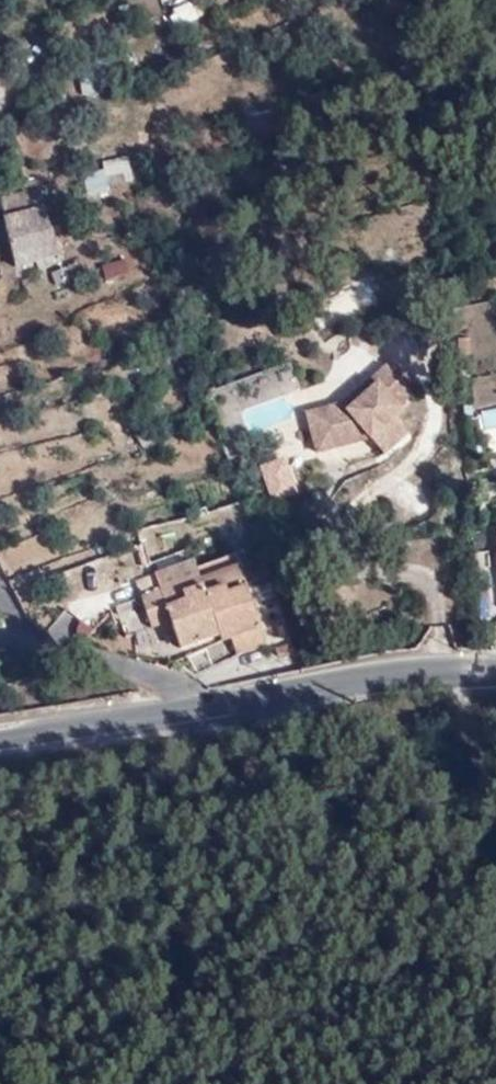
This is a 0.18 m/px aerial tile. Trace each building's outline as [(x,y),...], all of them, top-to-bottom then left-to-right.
[(102,159),(104,177),(130,175),(128,157),(102,159)] [(65,255),(56,214),(9,225),(20,265),(65,255)] [(319,330),(377,300),(367,281),(309,311),(319,330)] [(330,407),(307,413),(317,452),(349,444),(353,433),(360,431),(362,440),(371,438),(385,454),(409,432),(395,417),(402,411),(399,406),(412,394),(387,366),(345,403),(349,414),(333,418),(330,407)] [(345,403),(330,407),(333,418),(349,414),(345,403)] [(353,433),(349,444),(362,440),(360,431),(353,433)] [(287,455),(258,461),(268,500),(296,494),(287,455)] [(195,563),(216,627),(219,635),(226,632),(233,650),(263,641),(234,552),(195,563)] [(177,639),(216,627),(195,563),(192,556),(154,569),(159,584),(139,591),(148,618),(167,612),(177,639)] [(134,575),(139,591),(159,584),(154,569),(134,575)] [(479,621),(486,620),(486,618),(485,610),(480,586),(480,585),(477,585),(479,621)] [(492,619),(490,585),(480,585),(480,586),(485,610),(486,618),(486,620),(492,619)]
